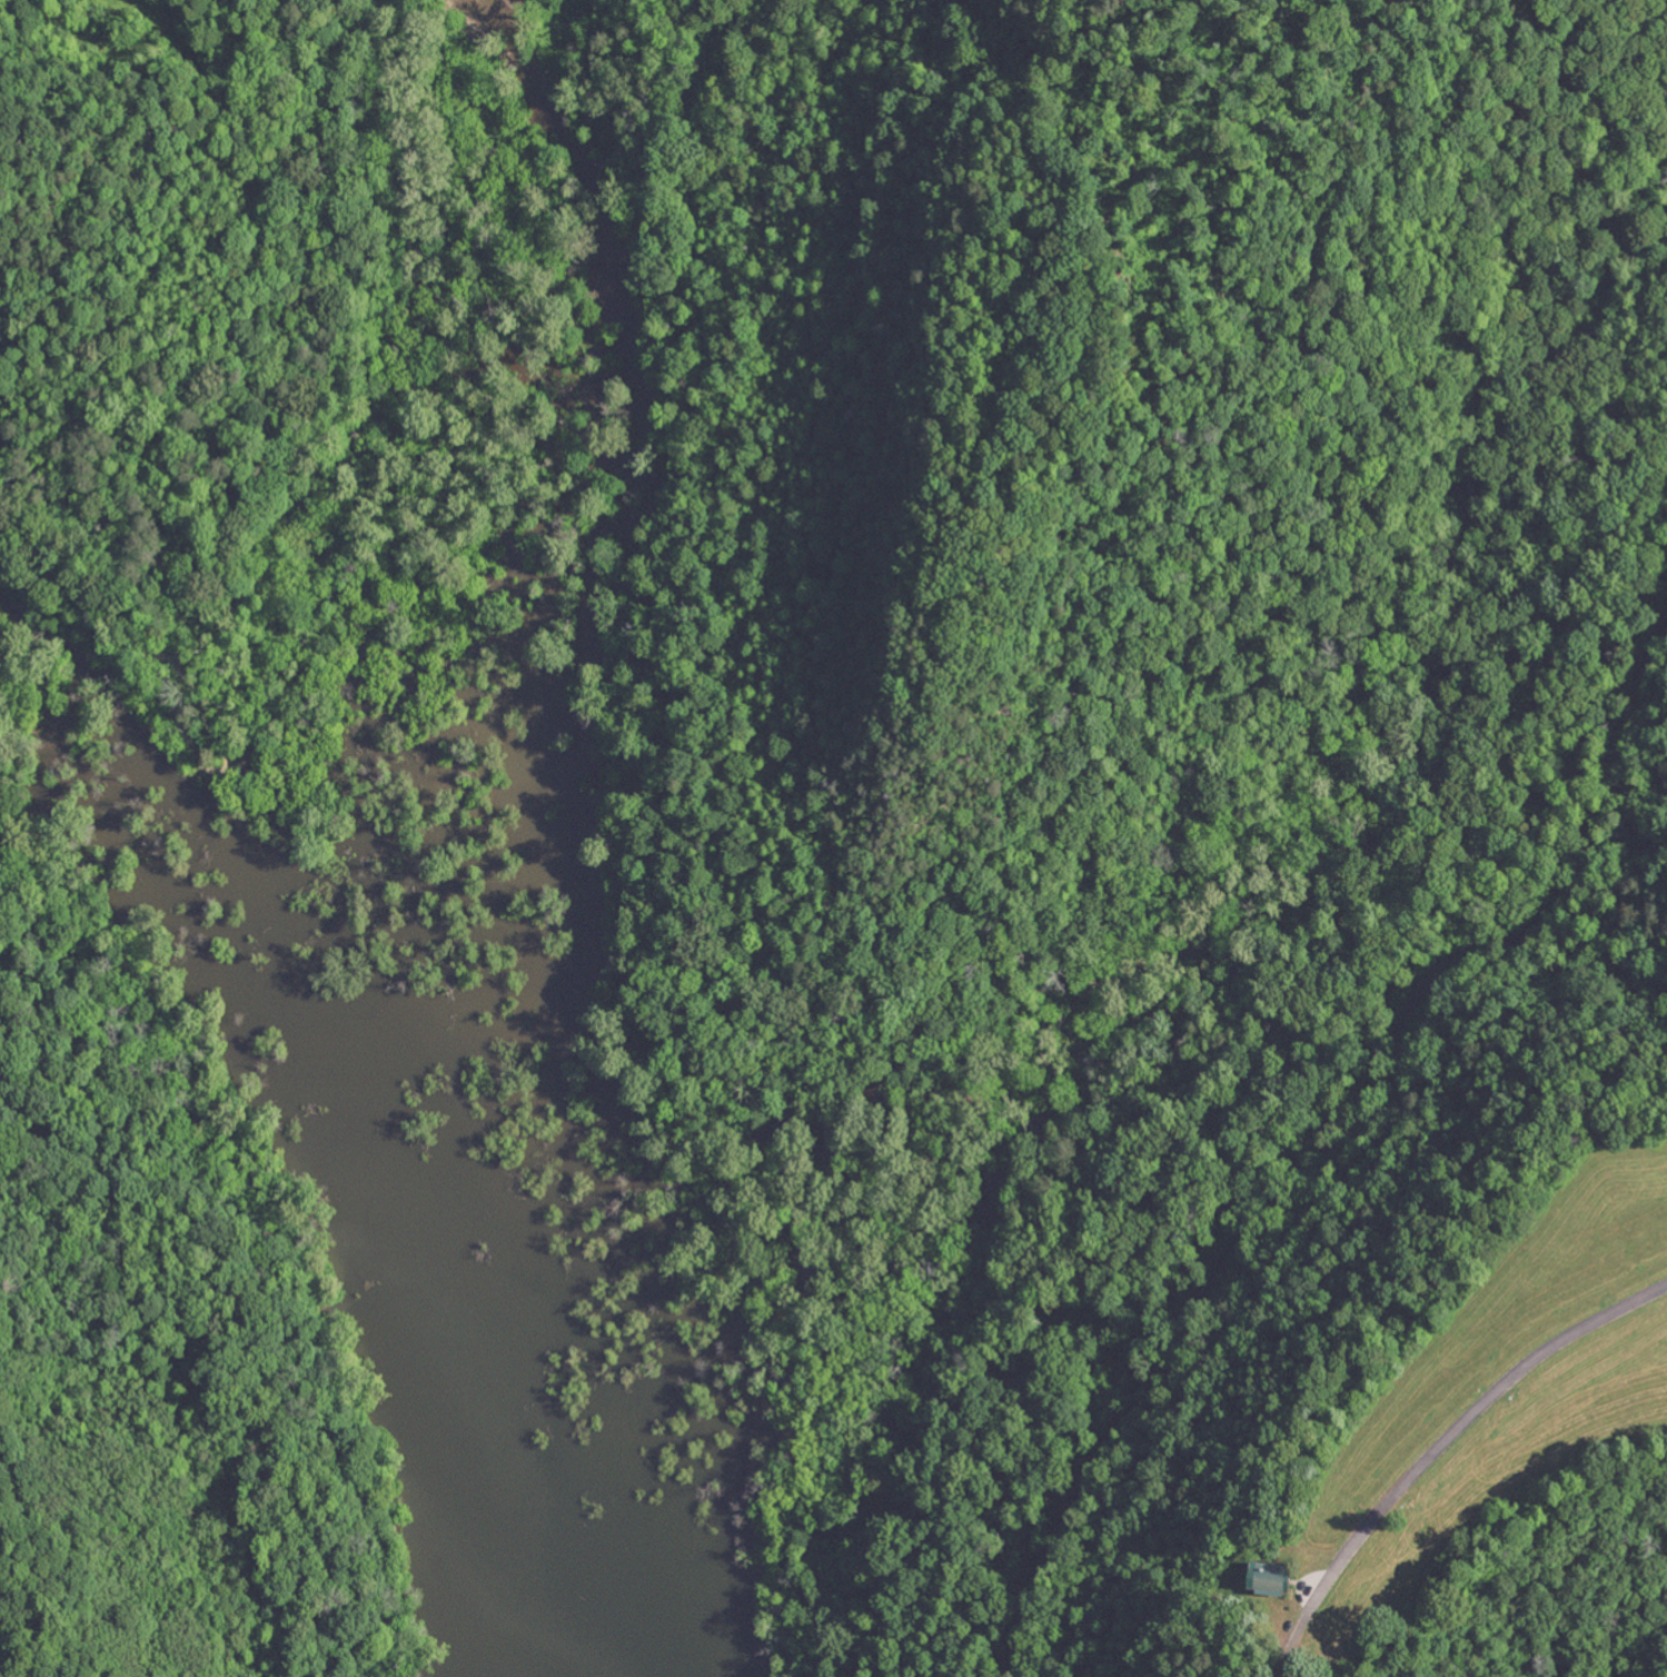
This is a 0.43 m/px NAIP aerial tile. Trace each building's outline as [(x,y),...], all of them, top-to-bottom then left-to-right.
[(1281,1596),(1282,1565),(1237,1563),(1236,1594),(1281,1596)]
